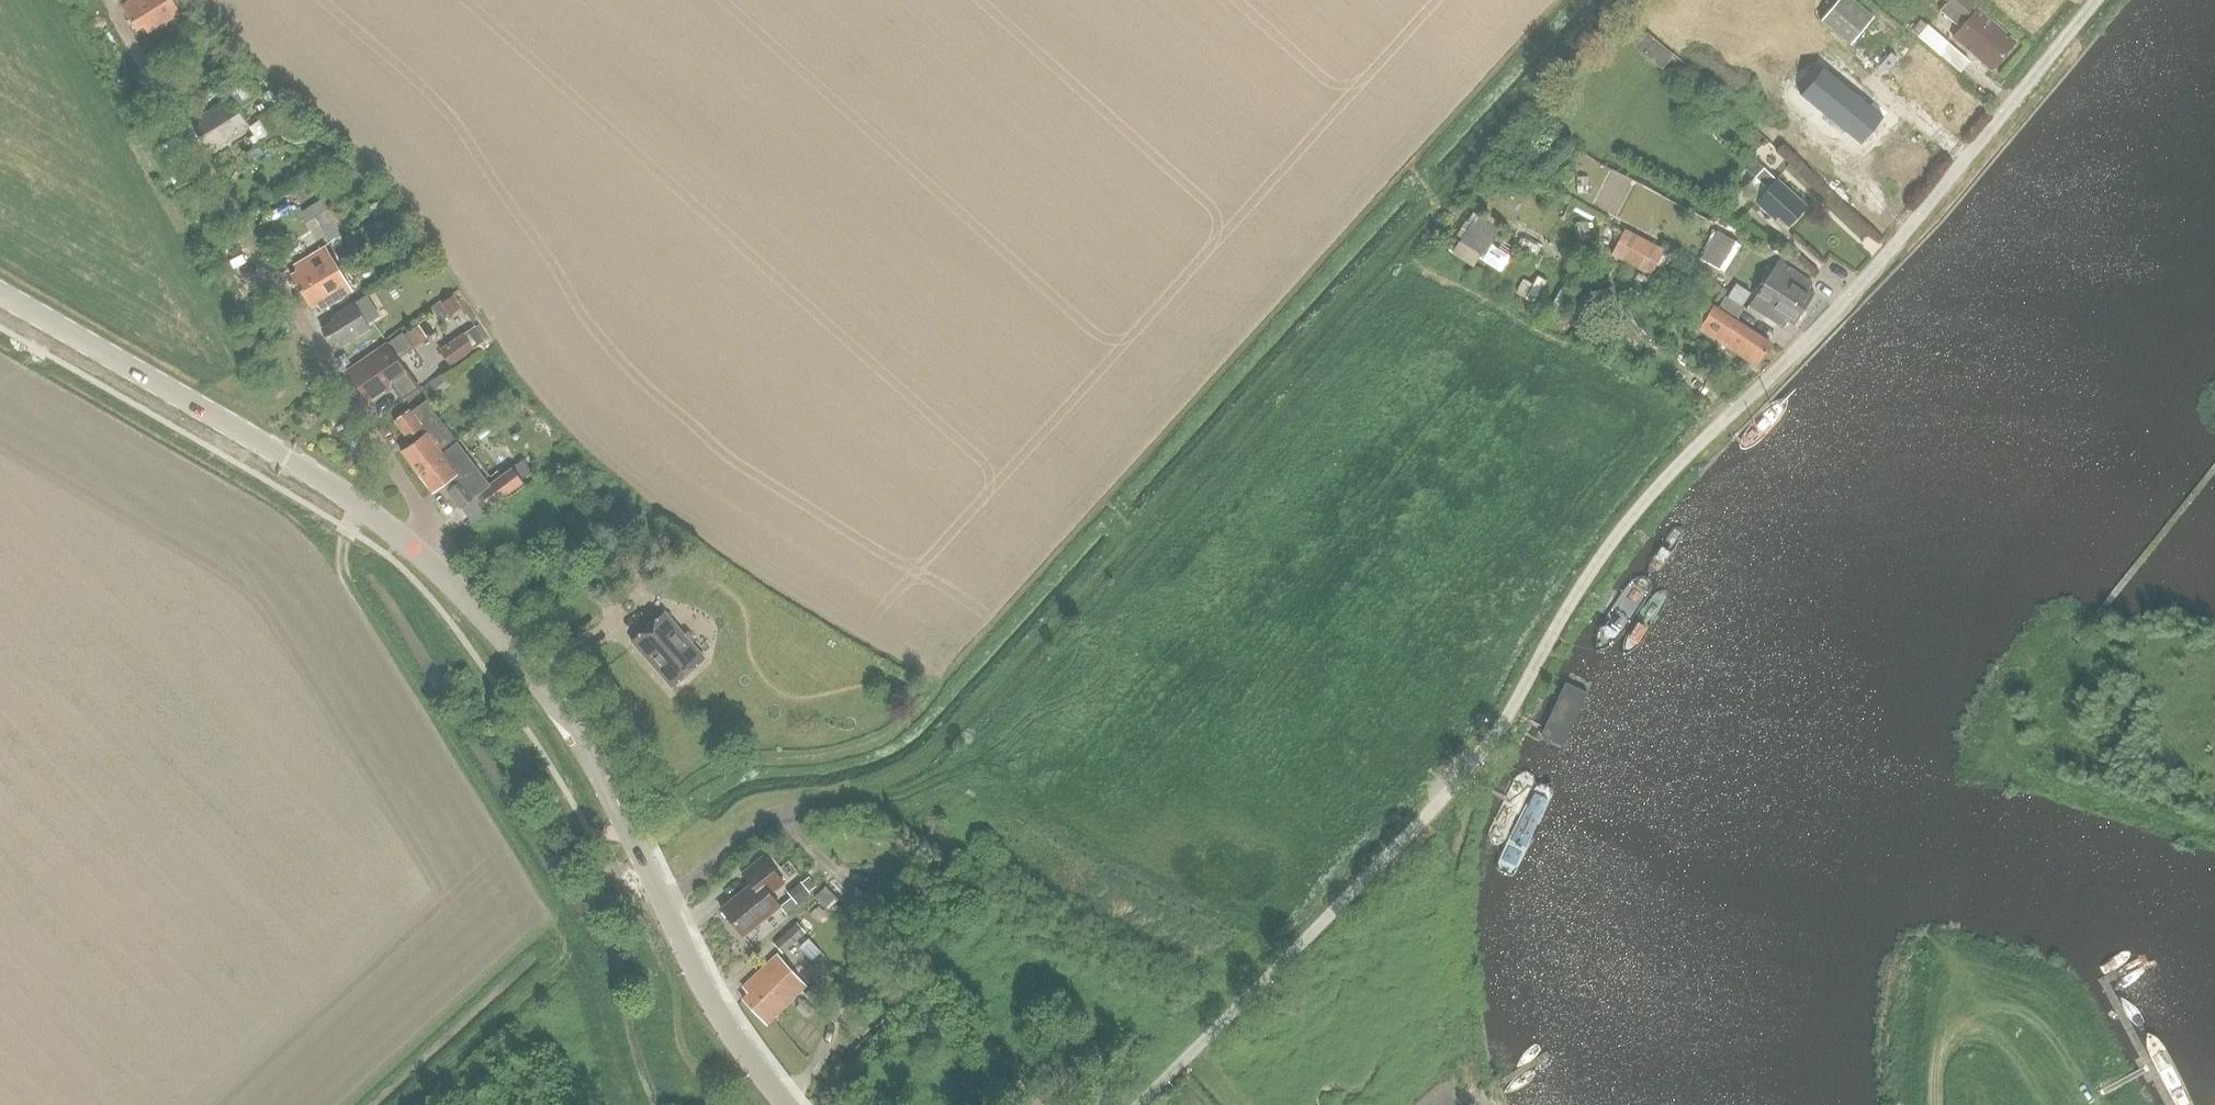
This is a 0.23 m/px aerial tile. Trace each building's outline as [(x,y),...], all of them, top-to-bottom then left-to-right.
[(121,8),(135,31),(143,27),(146,34),(179,13),(171,0),(133,0),(120,8),(121,8)] [(1875,19),(1853,0),(1840,0),(1821,22),(1851,47),(1875,19)] [(1966,18),(1975,8),(1965,0),(1953,0),(1950,4),(1966,18)] [(1991,73),(2017,43),(1977,9),(1952,39),(1991,73)] [(1942,49),(1948,43),(1926,24),(1925,25),(1919,20),(1910,29),(1917,35),(1916,36),(1939,56),(1943,51),(1942,49)] [(1882,27),(1865,48),(1885,63),(1902,42),(1882,27)] [(1646,34),(1634,48),(1662,71),(1674,57),(1646,34)] [(1596,69),(1592,73),(1597,77),(1601,73),(1596,69)] [(234,111),(257,96),(242,73),(215,90),(224,102),(195,120),(199,126),(193,130),(203,147),(209,143),(212,148),(245,128),(234,111)] [(1838,76),(1814,104),(1859,143),(1883,115),(1838,76)] [(268,138),(288,124),(275,107),(257,120),(246,128),(257,142),(266,136),(268,138)] [(1789,227),(1792,224),(1807,207),(1778,180),(1777,182),(1765,170),(1756,180),(1767,191),(1757,202),(1775,219),(1778,216),(1789,227)] [(332,207),(318,217),(335,241),(349,232),(332,207)] [(1492,245),(1501,231),(1476,216),(1460,244),(1485,259),(1492,245)] [(1587,222),(1577,225),(1581,240),(1591,238),(1587,222)] [(1651,275),(1664,250),(1624,230),(1611,255),(1651,275)] [(1711,236),(1702,250),(1706,253),(1701,260),(1723,275),(1740,249),(1717,234),(1714,238),(1711,236)] [(1485,259),(1483,261),(1502,272),(1511,257),(1492,245),(1485,259)] [(299,294),(348,265),(348,264),(336,272),(322,249),(292,268),(296,274),(289,278),(299,294)] [(1805,310),(1815,294),(1810,290),(1813,284),(1779,262),(1765,284),(1805,310)] [(366,270),(358,275),(355,276),(348,265),(299,294),(308,310),(316,305),(320,311),(372,280),(366,270)] [(1537,277),(1525,300),(1534,305),(1547,282),(1537,277)] [(1711,282),(1702,297),(1717,307),(1726,292),(1711,282)] [(1794,326),(1805,310),(1765,284),(1750,306),(1784,329),(1788,323),(1794,326)] [(1736,285),(1728,298),(1741,307),(1750,294),(1736,285)] [(1559,292),(1548,313),(1557,318),(1569,297),(1559,292)] [(454,296),(441,305),(450,318),(462,309),(454,296)] [(366,297),(332,319),(334,322),(322,329),(333,347),(338,344),(342,349),(371,330),(367,323),(378,315),(366,297)] [(1725,297),(1719,307),(1738,319),(1744,309),(1741,307),(1728,298),(1725,297)] [(1772,343),(1715,307),(1700,331),(1756,367),(1772,343)] [(474,347),(465,335),(463,332),(439,349),(450,364),(474,347)] [(402,334),(388,344),(399,360),(414,350),(402,334)] [(388,344),(346,372),(361,394),(367,390),(372,397),(384,389),(387,393),(399,384),(396,380),(402,376),(408,373),(399,360),(388,344)] [(345,354),(336,360),(342,369),(351,363),(345,354)] [(443,375),(422,390),(430,401),(451,387),(443,375)] [(443,451),(457,441),(440,419),(427,402),(409,416),(406,412),(391,424),(407,446),(399,452),(415,473),(443,451)] [(490,483),(459,443),(457,441),(443,451),(415,473),(429,491),(438,484),(457,509),(472,497),(490,483)] [(524,460),(514,467),(524,479),(533,472),(524,460)] [(517,485),(507,472),(476,496),(486,509),(517,485)] [(1629,584),(1595,632),(1593,642),(1593,649),(1597,651),(1606,650),(1615,646),(1650,597),(1653,585),(1640,576),(1629,584)] [(685,638),(662,611),(629,640),(670,686),(702,657),(685,638)] [(1571,677),(1541,741),(1562,751),(1591,686),(1571,677)] [(1521,766),(1492,825),(1512,835),(1541,776),(1521,766)] [(767,893),(781,882),(760,856),(741,871),(750,883),(720,907),(742,935),(778,906),(767,893)] [(801,883),(788,894),(797,905),(810,894),(801,883)] [(819,907),(812,914),(819,922),(827,915),(819,907)] [(783,964),(775,956),(775,955),(742,987),(748,992),(740,999),(765,1024),(804,986),(783,964)]
